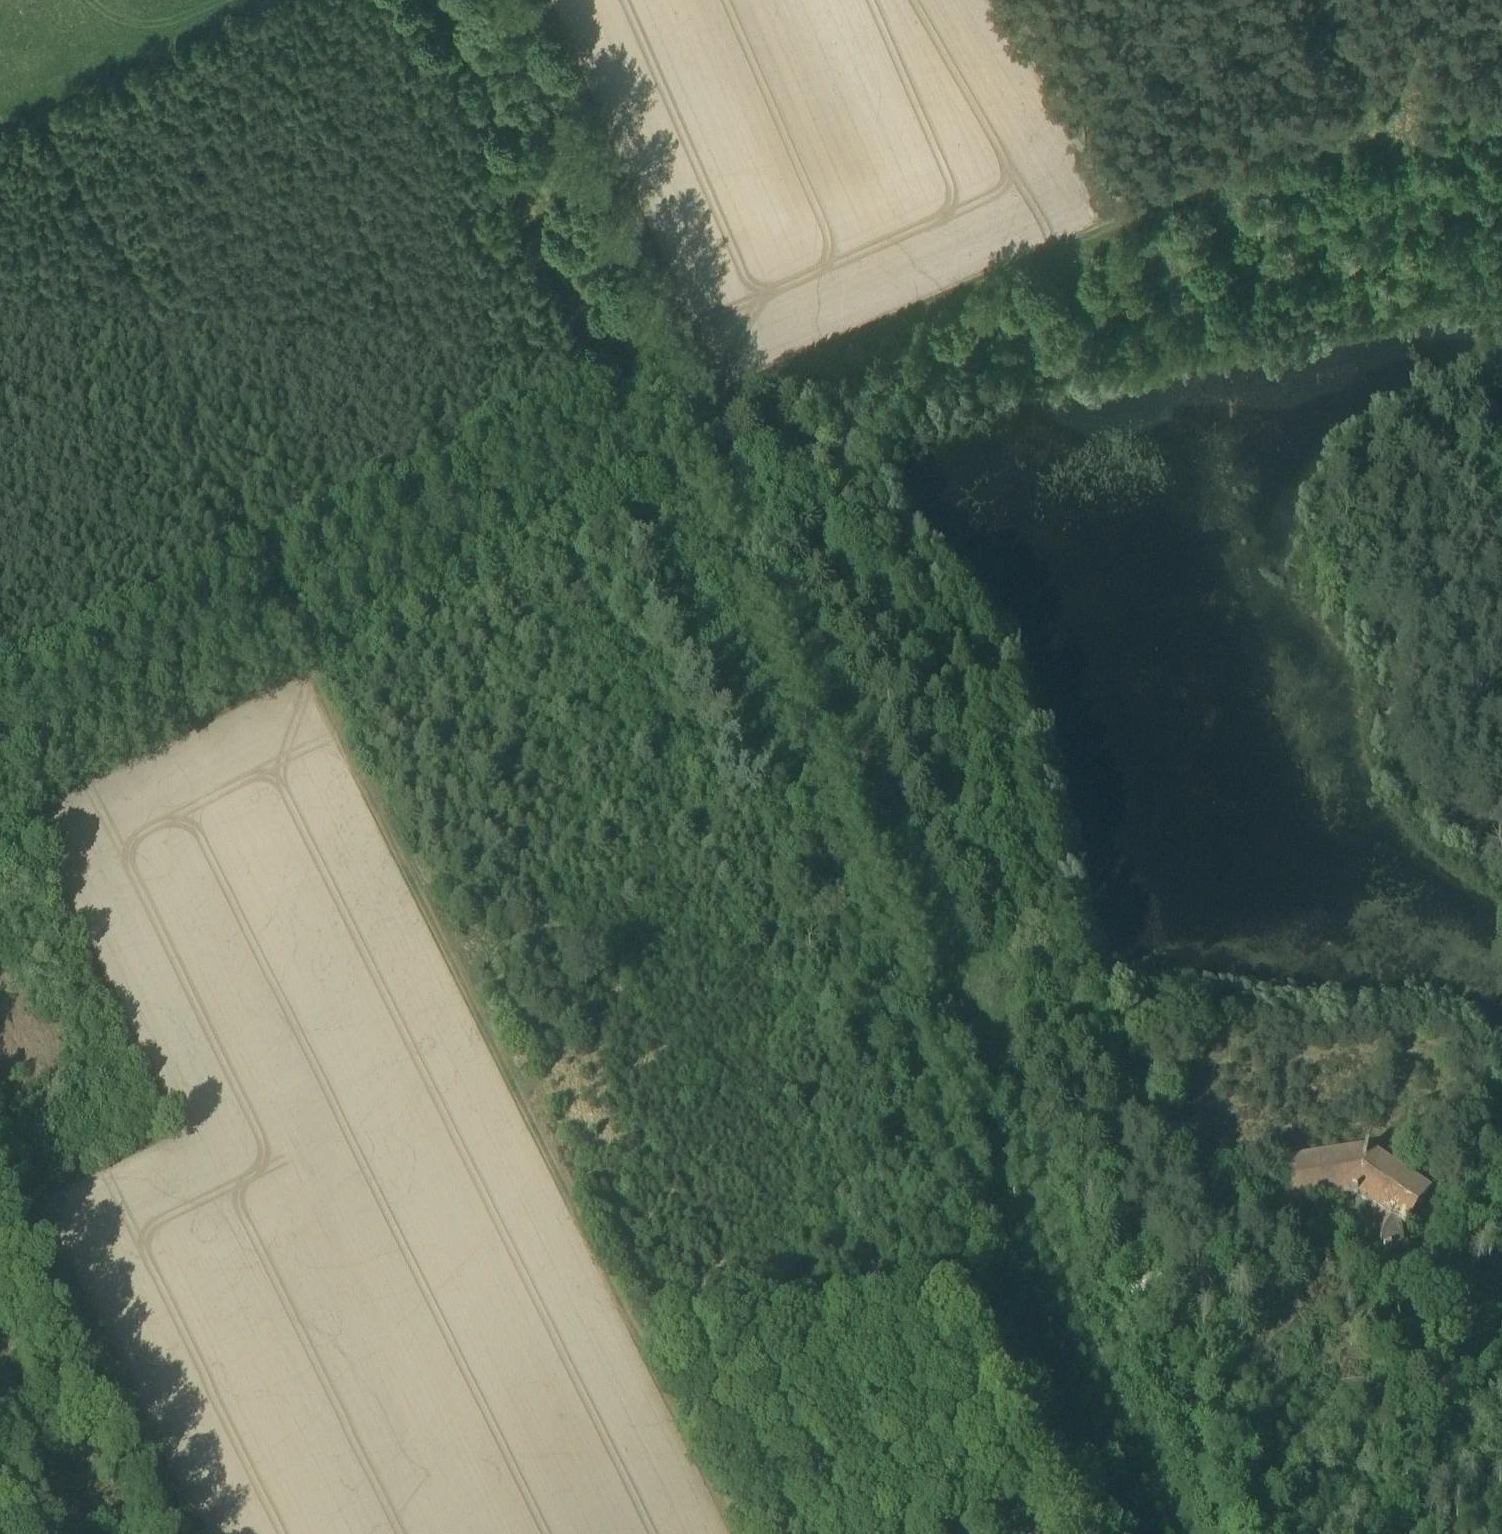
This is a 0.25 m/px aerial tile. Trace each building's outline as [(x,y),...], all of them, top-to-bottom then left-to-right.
[(1369,1151),(1276,1166),(1284,1214),(1358,1202),(1391,1224),(1386,1230),(1382,1238),(1381,1245),(1381,1256),(1391,1256),(1404,1248),(1401,1231),(1404,1234),(1432,1195),(1369,1151)]
